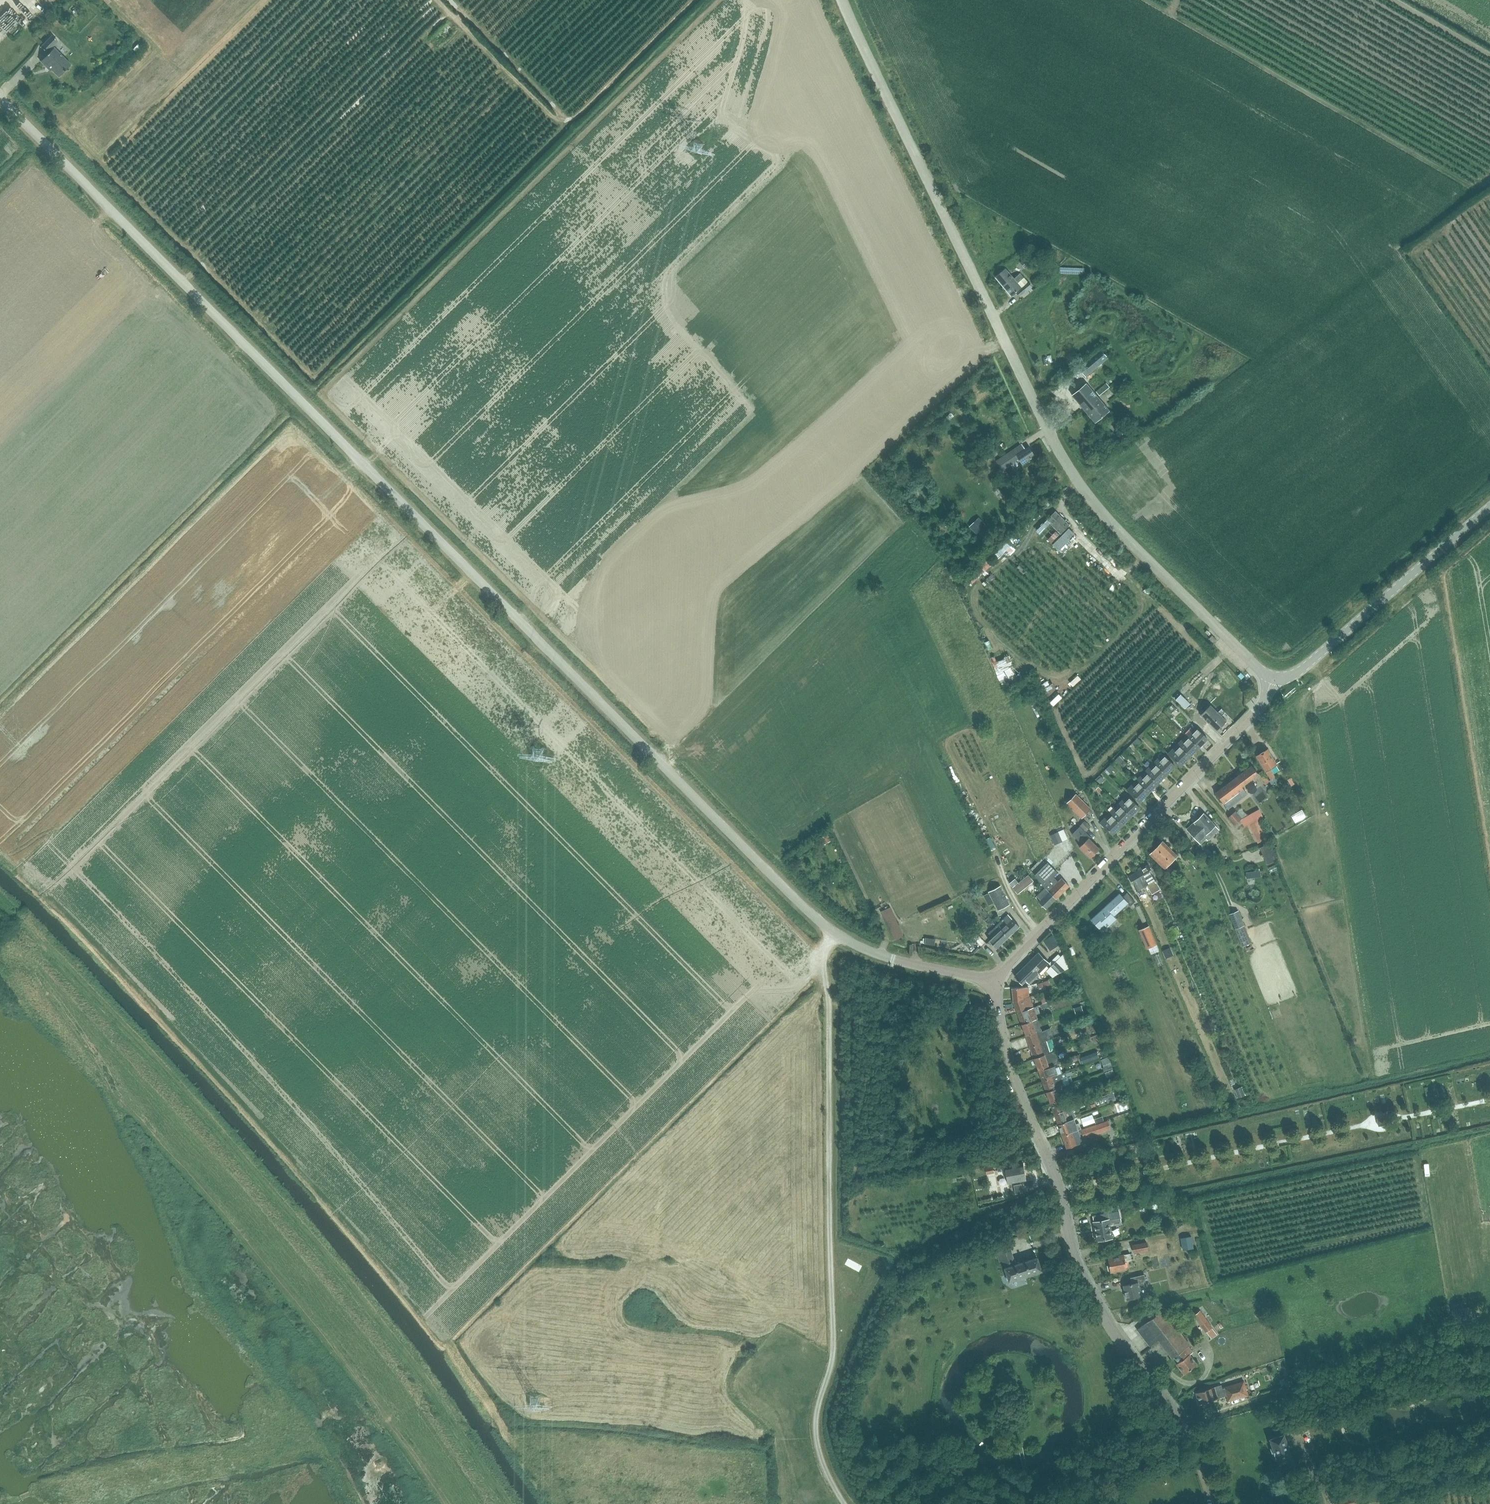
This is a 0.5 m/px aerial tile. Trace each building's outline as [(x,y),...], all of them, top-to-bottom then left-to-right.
[(16,17),(20,12),(13,6),(0,22),(9,29),(17,18),(16,17)] [(48,54),(40,61),(50,71),(51,70),(58,77),(70,64),(53,48),(52,47),(57,41),(52,35),(40,47),(46,52),(48,54)] [(1026,257),(1021,260),(1026,266),(1031,263),(1026,257)] [(995,278),(1011,297),(1017,292),(1021,297),(1032,288),(1028,283),(1022,288),(1018,283),(1023,278),(1020,274),(1014,278),(1006,269),(995,278)] [(1101,350),(1079,368),(1086,376),(1108,357),(1101,350)] [(1086,383),(1072,395),(1095,422),(1109,410),(1086,383)] [(1107,383),(1096,392),(1099,395),(1110,387),(1107,383)] [(1133,428),(1128,432),(1133,439),(1138,436),(1133,428)] [(1024,449),(1022,444),(996,461),(1001,469),(1018,459),(1022,464),(1035,456),(1029,446),(1024,449)] [(1106,444),(1102,447),(1109,455),(1112,452),(1106,444)] [(1070,525),(1064,520),(1055,511),(1046,520),(1061,535),(1070,525)] [(970,527),(982,540),(991,532),(979,518),(970,527)] [(1243,665),(1237,670),(1242,677),(1248,672),(1243,665)] [(1180,695),(1176,700),(1185,709),(1189,704),(1180,695)] [(998,712),(1004,709),(999,700),(994,703),(998,712)] [(1200,715),(1198,713),(1194,717),(1203,727),(1207,723),(1215,731),(1226,721),(1221,715),(1224,712),(1221,708),(1217,712),(1210,705),(1200,715)] [(1271,725),(1266,730),(1272,735),(1276,730),(1271,725)] [(1208,740),(1195,727),(1186,736),(1199,749),(1208,740)] [(1199,749),(1186,736),(1177,745),(1190,758),(1199,749)] [(1137,746),(1141,742),(1137,738),(1133,742),(1137,746)] [(1190,758),(1177,745),(1168,754),(1181,767),(1190,758)] [(1128,755),(1132,750),(1129,746),(1124,751),(1128,755)] [(1257,755),(1271,778),(1275,776),(1271,768),(1277,764),(1268,749),(1257,755)] [(1119,763),(1124,759),(1120,755),(1115,760),(1119,763)] [(1163,755),(1154,764),(1167,777),(1176,768),(1163,755)] [(1110,772),(1114,768),(1111,764),(1106,769),(1110,772)] [(1167,777),(1154,764),(1145,773),(1158,786),(1167,777)] [(1252,765),(1215,793),(1226,807),(1246,793),(1241,787),(1258,774),(1252,765)] [(1158,786),(1145,773),(1136,782),(1149,795),(1158,786)] [(1149,795),(1136,782),(1127,791),(1140,804),(1149,795)] [(1099,786),(1095,789),(1102,795),(1105,792),(1099,786)] [(1038,807),(1047,803),(1043,793),(1034,797),(1038,807)] [(1076,794),(1068,803),(1082,817),(1090,808),(1076,794)] [(1127,797),(1118,806),(1131,819),(1139,810),(1127,797)] [(1131,819),(1118,806),(1109,815),(1122,828),(1131,819)] [(1291,814),(1296,822),(1306,816),(1301,808),(1291,814)] [(1234,825),(1240,820),(1242,818),(1236,810),(1228,817),(1234,825)] [(1242,820),(1245,826),(1261,816),(1258,811),(1242,820)] [(1204,813),(1187,829),(1200,843),(1208,835),(1210,837),(1219,829),(1216,825),(1216,826),(1204,813)] [(1122,828),(1109,815),(1100,824),(1113,837),(1122,828)] [(1087,831),(1091,827),(1083,819),(1079,823),(1087,831)] [(1250,829),(1260,824),(1257,819),(1248,824),(1250,829)] [(1083,841),(1079,846),(1091,857),(1100,848),(1075,824),(1070,829),(1083,841)] [(1253,833),(1263,828),(1260,824),(1250,829),(1253,833)] [(1255,838),(1265,833),(1263,828),(1253,833),(1255,838)] [(1054,842),(1061,839),(1058,832),(1051,835),(1054,842)] [(1258,843),(1268,837),(1265,833),(1255,838),(1258,843)] [(824,844),(832,840),(830,834),(821,838),(824,844)] [(1172,869),(1167,864),(1177,855),(1163,841),(1150,854),(1169,872),(1172,869)] [(1192,862),(1196,858),(1189,850),(1185,855),(1192,862)] [(1048,862),(1035,875),(1044,886),(1045,888),(1046,887),(1056,898),(1069,885),(1062,878),(1058,881),(1054,877),(1058,872),(1048,862)] [(1148,864),(1139,870),(1147,885),(1151,893),(1160,888),(1156,882),(1158,881),(1148,864)] [(1138,870),(1128,877),(1140,896),(1145,893),(1142,888),(1147,885),(1139,870),(1138,870)] [(1028,877),(1021,883),(1031,895),(1038,889),(1028,877)] [(998,910),(1009,904),(1000,886),(989,891),(998,910)] [(1045,888),(1037,896),(1041,900),(1039,902),(1046,909),(1056,898),(1046,887),(1045,888)] [(1120,893),(1105,907),(1091,919),(1099,928),(1104,924),(1107,927),(1116,918),(1114,916),(1128,903),(1130,906),(1135,901),(1127,892),(1123,896),(1120,893)] [(883,916),(892,912),(890,907),(881,911),(883,916)] [(1230,913),(1243,946),(1251,943),(1238,910),(1230,913)] [(894,916),(892,912),(883,916),(885,920),(894,916)] [(1007,915),(997,925),(1008,937),(1020,926),(1013,918),(1011,920),(1007,915)] [(896,921),(894,916),(885,920),(887,925),(896,921)] [(890,929),(898,925),(896,921),(887,925),(890,929)] [(917,921),(911,924),(916,931),(921,928),(917,921)] [(1176,924),(1170,927),(1174,936),(1180,934),(1176,924)] [(898,925),(890,929),(892,934),(900,929),(898,925)] [(1008,937),(997,925),(988,933),(993,937),(989,940),(997,948),(1008,937)] [(1139,930),(1147,947),(1157,943),(1149,925),(1139,930)] [(903,929),(910,944),(918,940),(911,926),(903,929)] [(903,934),(900,929),(892,934),(894,938),(903,934)] [(976,933),(973,937),(982,946),(985,943),(976,933)] [(1053,935),(1044,941),(1050,950),(1059,945),(1053,935)] [(1171,949),(1164,952),(1166,958),(1173,955),(1171,949)] [(1038,952),(1015,976),(1022,984),(1027,979),(1031,982),(1039,974),(1038,973),(1048,962),(1038,952)] [(1067,966),(1062,955),(1051,966),(1059,974),(1067,966)] [(1012,988),(1014,1001),(1029,996),(1028,987),(1012,988)] [(1029,996),(1014,1001),(1013,1001),(1017,1013),(1033,1007),(1029,996)] [(1033,1007),(1017,1013),(1018,1013),(1022,1023),(1037,1018),(1036,1014),(1040,1013),(1037,1006),(1033,1007)] [(1084,1013),(1082,1006),(1074,1008),(1077,1015),(1084,1013)] [(1041,1029),(1037,1018),(1022,1023),(1026,1035),(1041,1029)] [(1042,1031),(1041,1029),(1026,1035),(1030,1046),(1045,1041),(1054,1037),(1050,1028),(1042,1031)] [(1009,1035),(1008,1043),(1022,1044),(1023,1036),(1009,1035)] [(1049,1052),(1045,1041),(1030,1046),(1034,1057),(1049,1052)] [(1049,1052),(1034,1057),(1034,1058),(1034,1057),(1038,1069),(1054,1063),(1050,1052),(1049,1052)] [(1100,1058),(1097,1052),(1089,1054),(1092,1060),(1100,1058)] [(1109,1057),(1102,1059),(1105,1067),(1103,1068),(1105,1072),(1114,1069),(1111,1062),(1109,1057)] [(1054,1063),(1038,1069),(1042,1080),(1062,1073),(1059,1066),(1058,1066),(1056,1062),(1054,1063)] [(1062,1073),(1042,1080),(1046,1091),(1064,1085),(1060,1074),(1062,1073)] [(1064,1085),(1046,1091),(1050,1102),(1068,1095),(1067,1092),(1064,1093),(1062,1086),(1064,1085)] [(1241,1086),(1235,1089),(1238,1097),(1245,1095),(1241,1086)] [(1094,1100),(1087,1102),(1089,1108),(1097,1105),(1097,1106),(1115,1099),(1113,1092),(1093,1099),(1094,1100)] [(1069,1096),(1068,1095),(1050,1102),(1050,1103),(1054,1114),(1070,1108),(1066,1097),(1069,1096)] [(1074,1118),(1070,1108),(1054,1114),(1058,1124),(1074,1118)] [(1076,1112),(1077,1118),(1091,1115),(1090,1109),(1076,1112)] [(1385,1116),(1377,1117),(1378,1126),(1386,1124),(1385,1116)] [(1074,1119),(1074,1118),(1058,1124),(1062,1135),(1081,1128),(1079,1122),(1076,1124),(1074,1118),(1074,1119)] [(1081,1128),(1062,1135),(1062,1136),(1066,1148),(1077,1144),(1076,1143),(1082,1141),(1078,1130),(1081,1128)] [(998,1171),(1005,1169),(1008,1183),(1026,1180),(1023,1163),(1005,1166),(1004,1164),(997,1165),(998,1171)] [(1170,1217),(1176,1216),(1175,1208),(1168,1209),(1170,1217)] [(1094,1222),(1093,1222),(1097,1240),(1112,1237),(1110,1223),(1120,1221),(1119,1211),(1093,1216),(1094,1222)] [(1191,1235),(1179,1237),(1181,1248),(1193,1246),(1191,1235)] [(1146,1249),(1145,1241),(1131,1244),(1132,1252),(1146,1249)] [(1041,1270),(1037,1257),(1016,1264),(1009,1245),(996,1249),(1000,1261),(1003,1260),(1010,1281),(1041,1270)] [(1116,1256),(1108,1258),(1110,1270),(1126,1267),(1124,1259),(1131,1258),(1130,1252),(1115,1255),(1116,1256)] [(1133,1282),(1124,1284),(1127,1297),(1142,1294),(1141,1287),(1145,1286),(1144,1280),(1146,1279),(1145,1273),(1131,1276),(1133,1282)] [(108,1313),(113,1311),(110,1302),(105,1304),(108,1313)] [(1466,1323),(1463,1307),(1452,1310),(1455,1325),(1466,1323)] [(1189,1345),(1190,1344),(1163,1308),(1138,1327),(1151,1345),(1158,1339),(1172,1357),(1174,1356),(1178,1361),(1176,1363),(1183,1373),(1197,1363),(1190,1353),(1193,1351),(1189,1345)] [(1194,1316),(1206,1332),(1212,1327),(1201,1311),(1194,1316)] [(1224,1386),(1224,1387),(1223,1388),(1221,1384),(1196,1391),(1200,1403),(1226,1394),(1228,1400),(1248,1394),(1244,1380),(1224,1386)] [(1275,1436),(1270,1438),(1278,1463),(1286,1460),(1289,1469),(1295,1467),(1284,1432),(1281,1433),(1279,1427),(1274,1429),(1275,1436)] [(1383,1450),(1382,1447),(1378,1446),(1375,1448),(1376,1452),(1380,1454),(1383,1450)] [(1335,1500),(1336,1503),(1357,1503),(1361,1503),(1359,1495),(1335,1500)]
